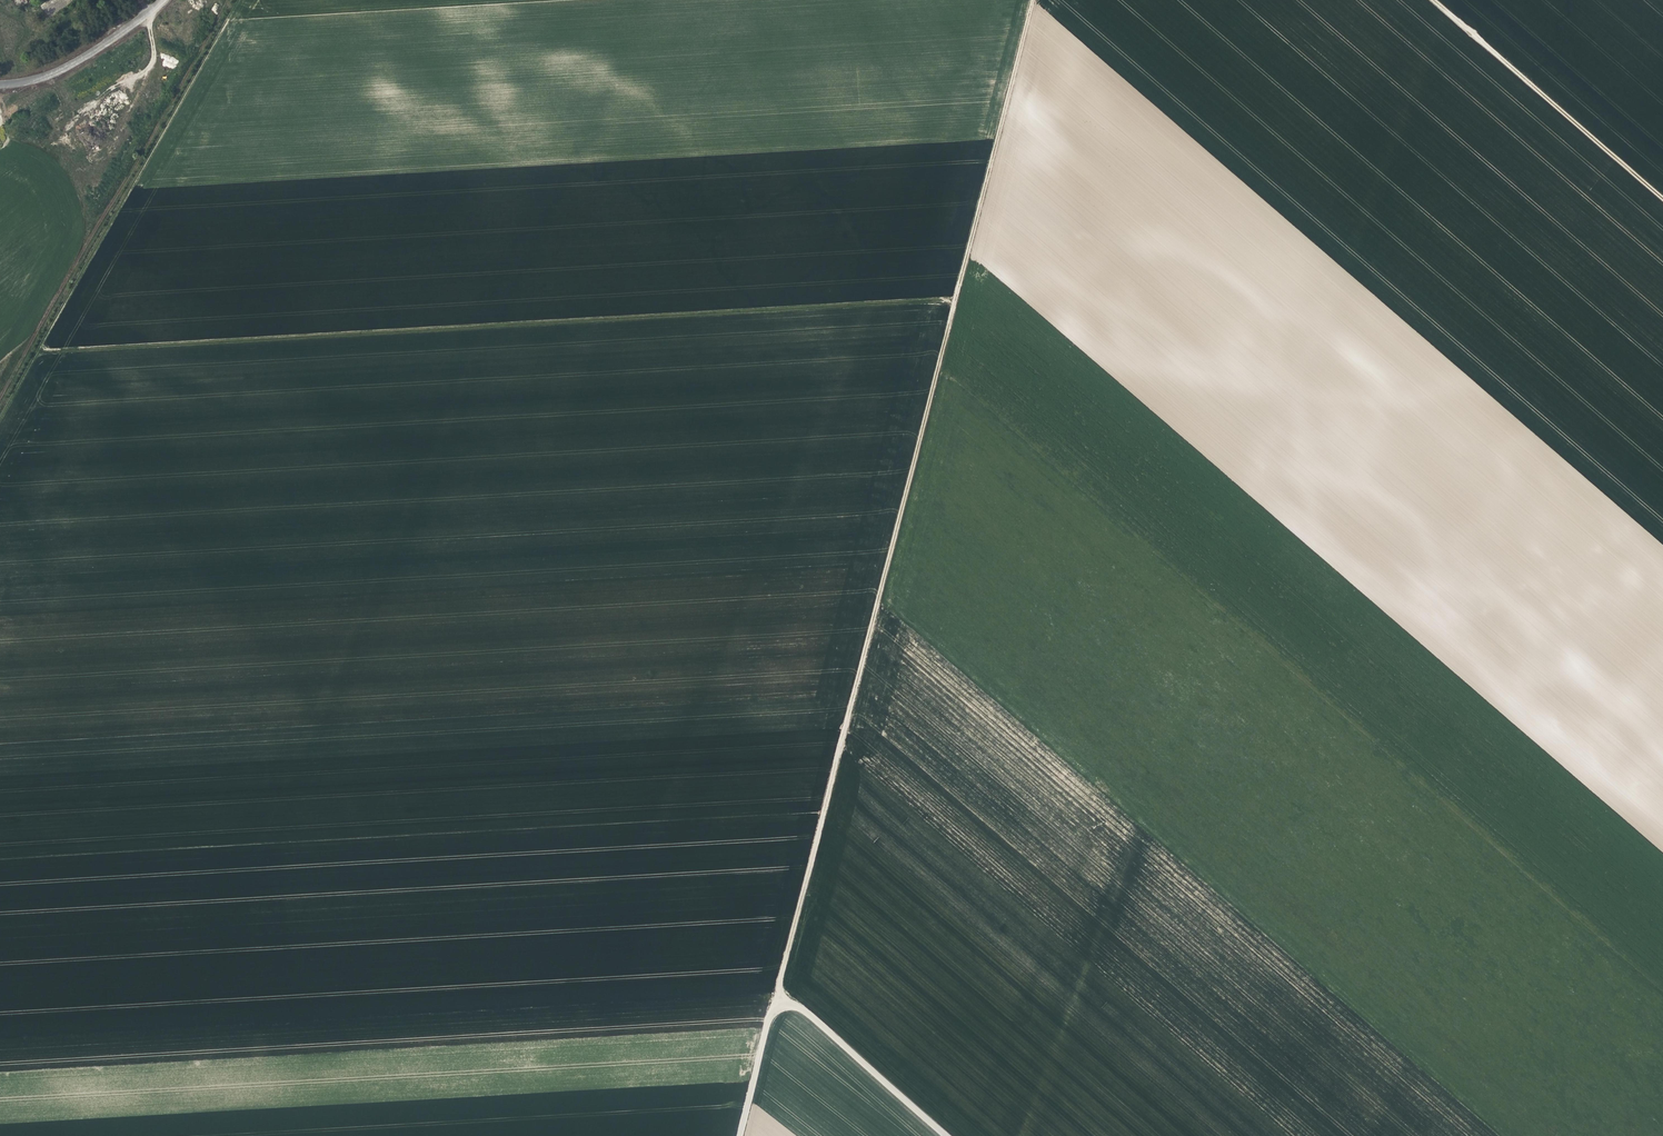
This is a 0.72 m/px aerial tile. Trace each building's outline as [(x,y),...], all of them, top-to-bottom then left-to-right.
[(1270,223),(1276,220),(1274,215),(1264,221),(1268,229),(1272,226),(1270,223)]
